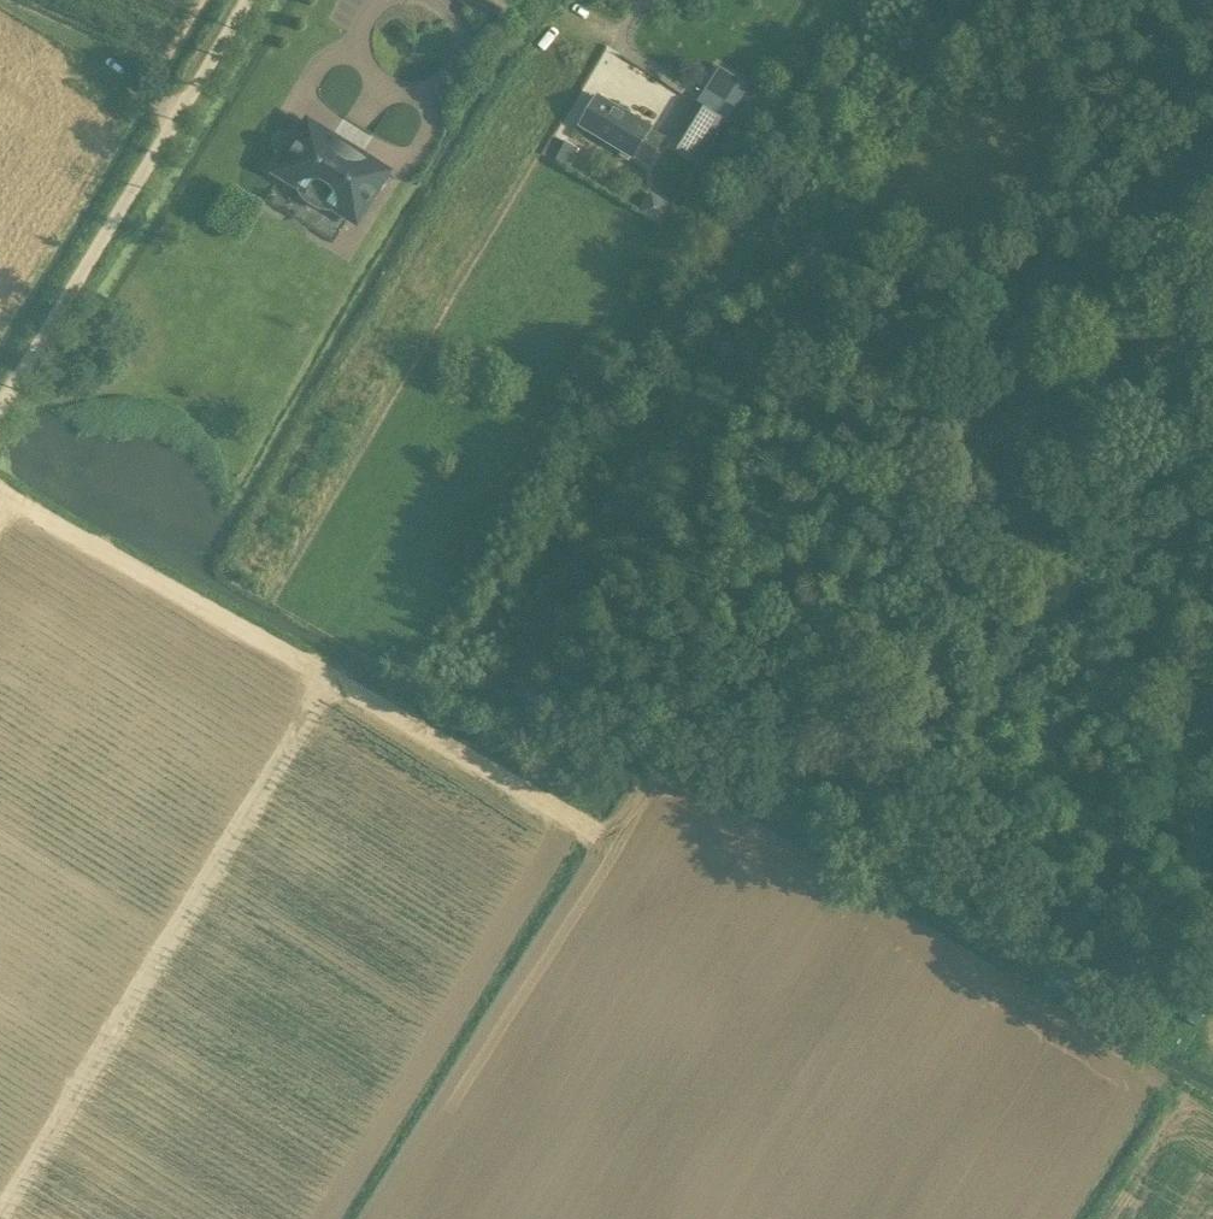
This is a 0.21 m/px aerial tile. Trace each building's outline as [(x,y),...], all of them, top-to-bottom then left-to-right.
[(500,25),(514,0),(458,0),(457,0),(500,25)] [(714,143),(749,85),(718,67),(695,102),(664,82),(651,103),(714,143)] [(651,126),(599,95),(581,126),(632,157),(633,156),(649,165),(665,137),(650,128),(651,126)] [(322,207),(328,207),(353,223),(366,203),(370,203),(375,200),(375,195),(373,192),(385,172),(305,121),(292,142),(288,141),(284,144),(283,149),(285,153),(273,172),(298,188),(301,194),(305,199),(316,206),(322,207)] [(565,141),(556,159),(569,166),(578,148),(565,141)]
